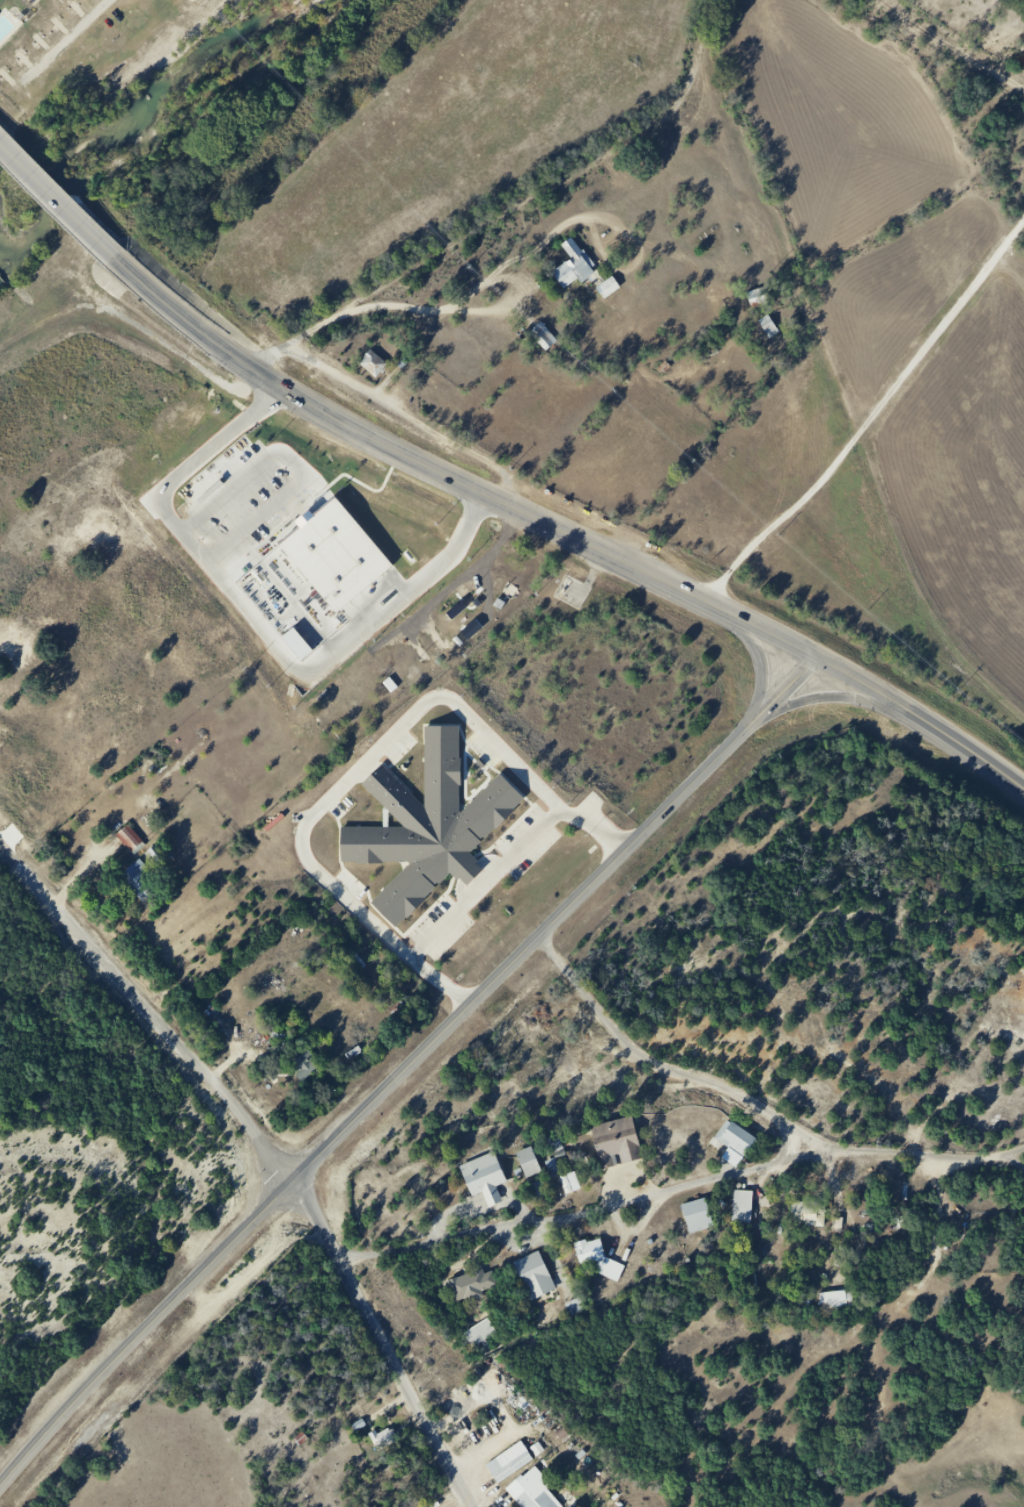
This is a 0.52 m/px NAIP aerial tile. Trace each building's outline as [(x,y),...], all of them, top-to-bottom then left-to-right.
[(577,241),(566,250),(575,261),(555,278),(569,295),(585,281),(591,287),(606,274),(577,241)] [(597,287),(604,299),(621,290),(613,278),(597,287)] [(619,280),(603,293),(612,305),(628,292),(619,280)] [(761,290),(747,294),(753,310),(766,305),(761,290)] [(758,322),(770,340),(780,334),(768,316),(758,322)] [(549,325),(543,330),(546,334),(538,341),(554,359),(568,346),(549,325)] [(378,354),(372,361),(374,363),(367,372),(384,385),(397,369),(378,354)] [(330,496),(272,543),(331,615),(389,568),(330,496)] [(517,556),(499,586),(506,590),(501,597),(519,608),(541,571),(517,556)] [(463,586),(447,599),(453,606),(458,602),(471,619),(482,610),(463,586)] [(424,725),(461,725),(461,814),(501,775),(524,798),(468,853),(484,869),(468,885),(451,875),(397,928),(372,903),(410,864),(340,865),(340,828),(404,827),(363,785),(384,765),(424,807),(424,725)] [(135,822),(122,835),(145,857),(126,876),(144,894),(175,862),(135,822)] [(275,1041),(285,1037),(283,1031),(272,1035),(275,1041)] [(305,1052),(293,1064),(314,1086),(327,1074),(305,1052)] [(599,1134),(609,1175),(621,1172),(619,1162),(627,1160),(629,1171),(647,1166),(643,1153),(648,1152),(640,1123),(599,1134)] [(733,1124),(715,1151),(727,1158),(730,1153),(752,1167),(766,1146),(733,1124)] [(556,1143),(561,1160),(586,1153),(581,1136),(556,1143)] [(523,1158),(527,1169),(520,1172),(523,1181),(530,1179),(531,1183),(548,1177),(540,1153),(523,1158)] [(466,1169),(476,1200),(485,1197),(491,1213),(510,1207),(504,1189),(513,1185),(503,1156),(466,1169)] [(537,1199),(545,1196),(540,1183),(532,1186),(537,1199)] [(740,1195),(737,1229),(760,1231),(762,1197),(740,1195)] [(689,1209),(697,1239),(722,1232),(714,1202),(689,1209)] [(798,1208),(797,1233),(831,1236),(833,1210),(798,1208)] [(579,1246),(585,1269),(602,1264),(605,1275),(624,1285),(632,1268),(613,1258),(609,1242),(594,1246),(594,1242),(579,1246)] [(517,1266),(533,1307),(564,1294),(548,1254),(517,1266)] [(472,1269),(474,1277),(457,1283),(459,1286),(445,1290),(451,1309),(509,1289),(503,1271),(494,1274),(490,1263),(472,1269)] [(822,1298),(823,1317),(860,1314),(858,1294),(822,1298)] [(495,1320),(469,1336),(481,1355),(507,1340),(495,1320)] [(399,1441),(392,1427),(372,1438),(380,1451),(399,1441)] [(491,1468),(505,1489),(541,1464),(527,1444),(491,1468)] [(513,1494),(524,1506),(567,1506),(548,1485),(553,1481),(542,1468),(513,1494)]
